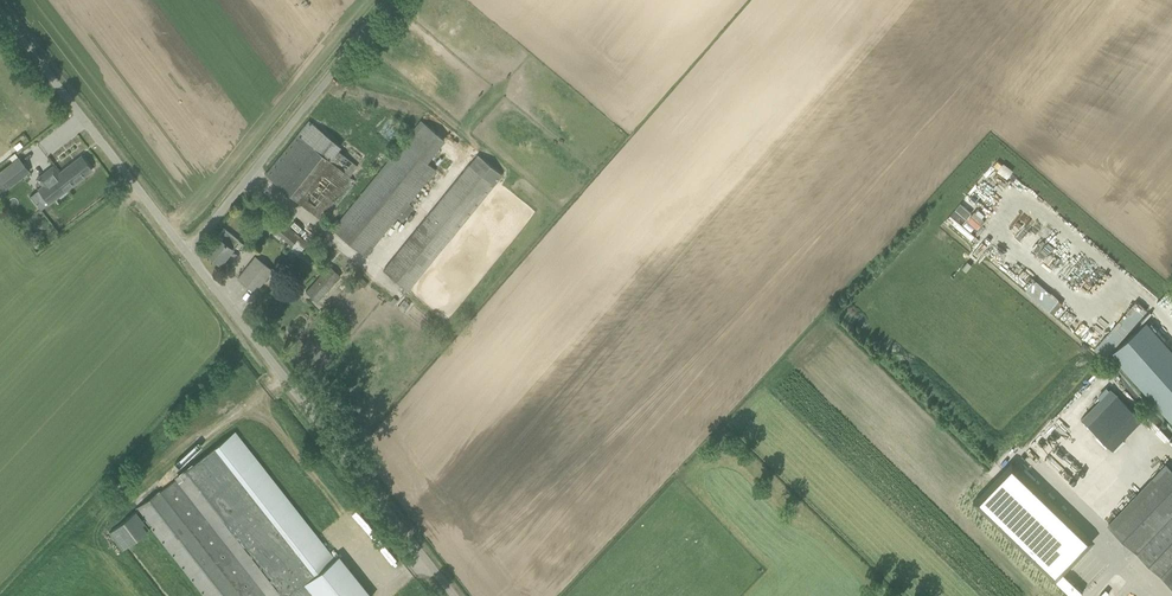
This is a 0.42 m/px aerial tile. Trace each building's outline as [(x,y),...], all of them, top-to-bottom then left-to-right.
[(419,121),(332,228),(365,255),(435,169),(425,162),(443,140),(419,121)] [(308,122),(265,175),(323,222),(356,181),(349,175),(357,164),(337,148),(339,146),(308,122)] [(477,154),(384,271),(408,290),(502,174),(477,154)] [(30,171),(18,156),(0,170),(0,191),(6,186),(8,188),(30,171)] [(30,195),(41,209),(92,170),(81,156),(30,195)] [(988,174),(998,182),(1004,174),(995,166),(988,174)] [(282,222),(275,231),(288,242),(285,247),(288,250),(299,236),(282,222)] [(220,264),(227,255),(239,240),(223,228),(204,251),(220,264)] [(254,292),(262,282),(272,269),(255,256),(237,278),(254,292)] [(1072,272),(1072,258),(1064,258),(1063,272),(1072,272)] [(1011,259),(1006,264),(1017,274),(1021,269),(1011,259)] [(314,302),(340,277),(330,266),(303,291),(314,302)] [(1022,281),(1034,273),(1029,266),(1017,274),(1022,281)] [(360,276),(355,281),(362,288),(367,283),(360,276)] [(1171,316),(1171,294),(1168,290),(1157,301),(1171,316)] [(1111,354),(1170,419),(1171,417),(1171,351),(1146,322),(1111,354)] [(1114,449),(1142,418),(1117,395),(1088,425),(1114,449)] [(163,489),(136,511),(204,595),(372,595),(338,555),(335,558),(235,430),(198,461),(172,482),(163,489)] [(972,501),(1071,595),(1078,595),(1083,591),(1062,571),(1085,547),(1088,534),(1012,460),(972,501)] [(1166,464),(1108,524),(1171,585),(1171,470),(1166,464)] [(135,510),(108,532),(122,549),(149,528),(135,510)]
